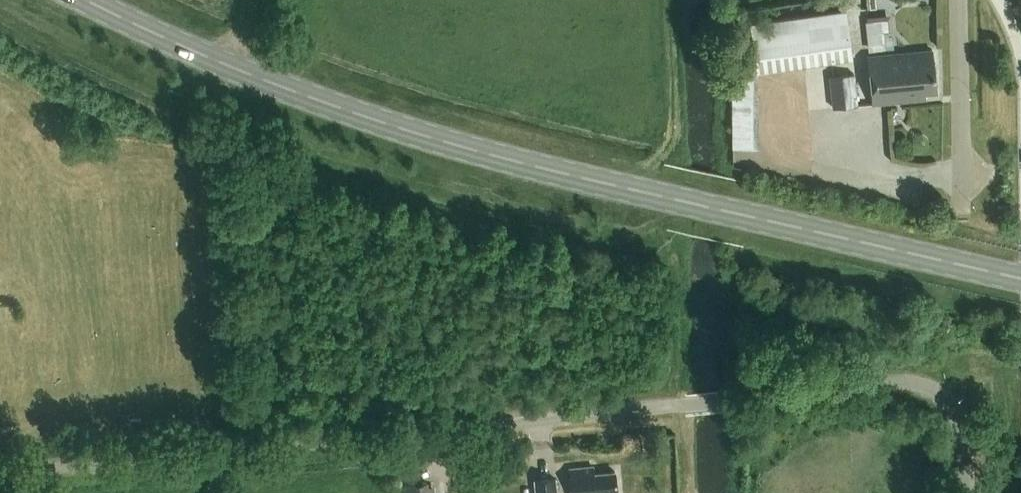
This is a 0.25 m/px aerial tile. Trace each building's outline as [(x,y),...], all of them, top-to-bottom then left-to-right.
[(756,65),(757,72),(853,59),(846,10),(750,23),(755,60),(756,65)] [(892,14),(867,15),(868,48),(887,47),(886,29),(892,28),(892,14)] [(933,49),(867,55),(872,105),(925,100),(925,94),(937,93),(933,49)] [(830,76),(833,108),(857,106),(854,74),(830,76)] [(614,471),(593,473),(592,466),(570,469),(573,492),(616,492),(614,471)] [(556,477),(534,479),(535,492),(557,492),(556,477)] [(434,485),(427,486),(427,483),(406,485),(406,492),(434,492),(434,485)]
